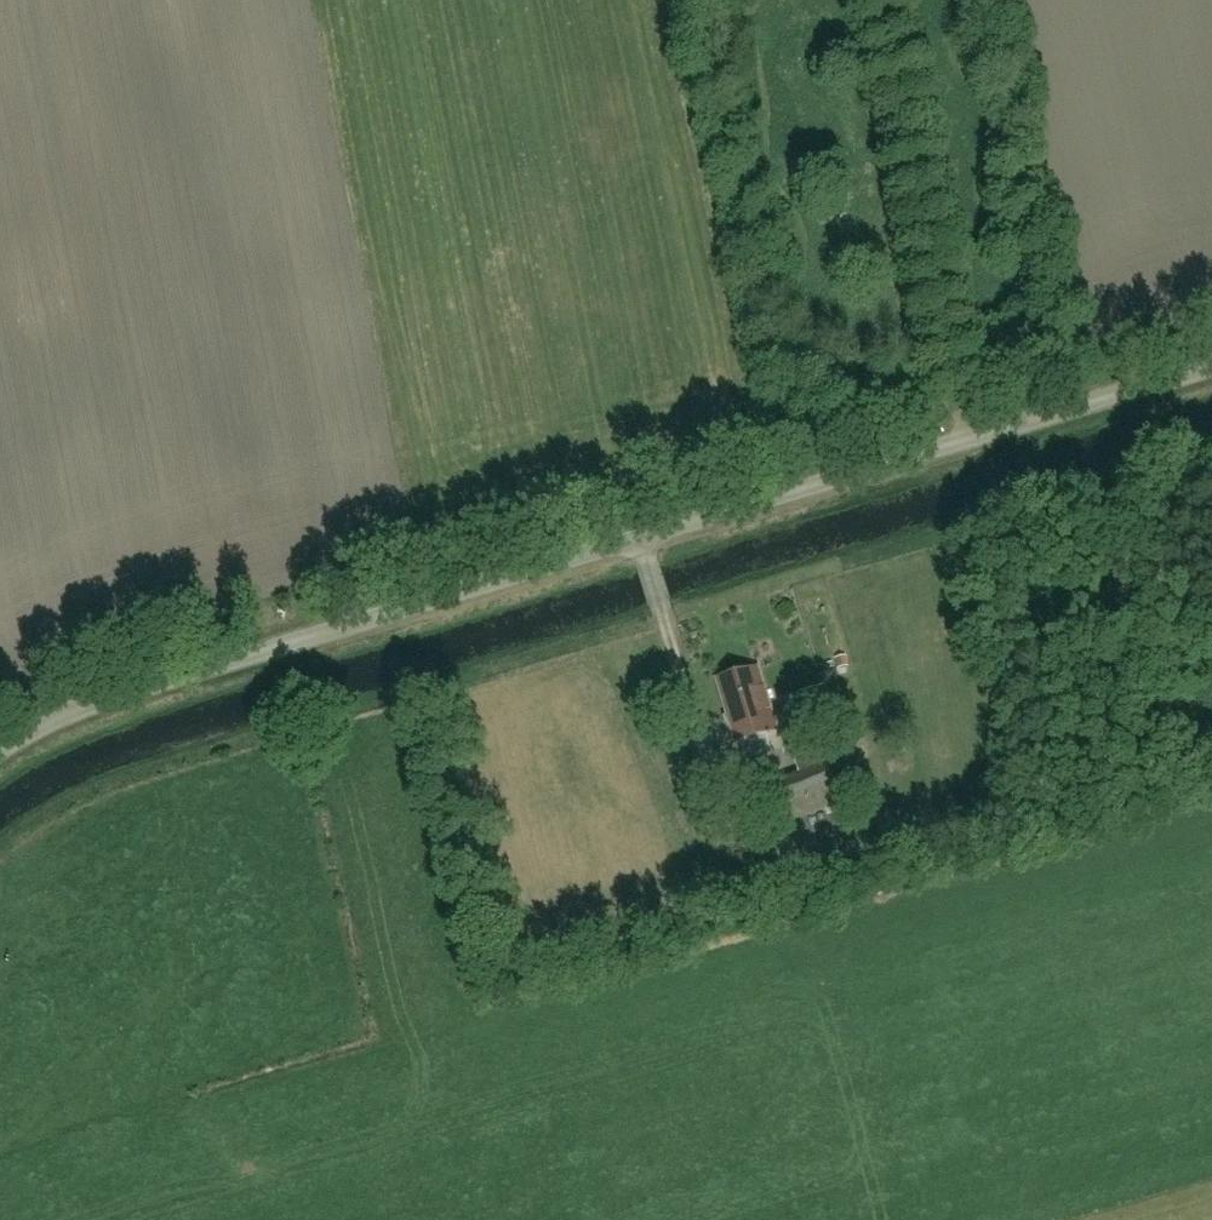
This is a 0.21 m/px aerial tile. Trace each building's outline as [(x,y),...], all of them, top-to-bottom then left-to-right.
[(735,744),(778,731),(758,666),(716,679),(735,744)] [(853,799),(833,745),(794,759),(799,773),(762,788),(771,811),(793,802),(799,819),(853,799)]
